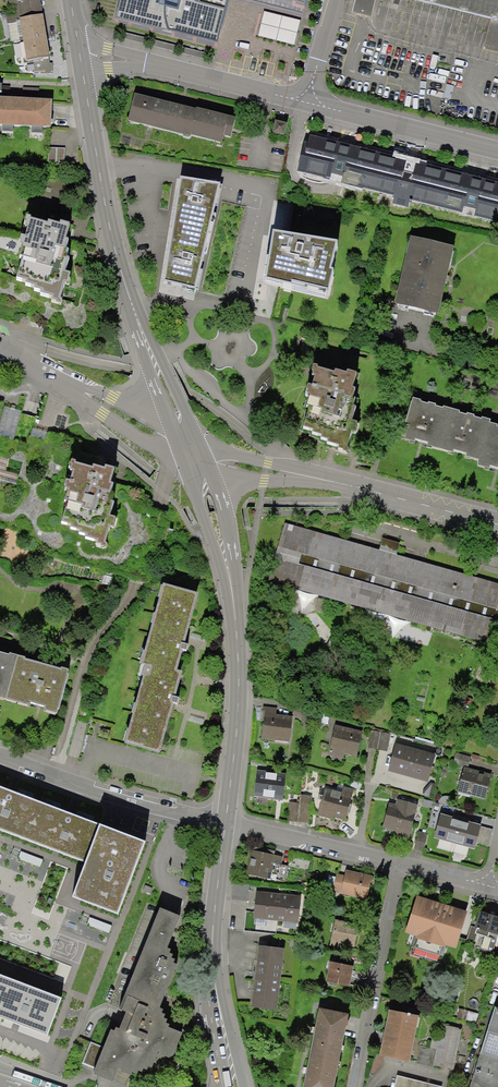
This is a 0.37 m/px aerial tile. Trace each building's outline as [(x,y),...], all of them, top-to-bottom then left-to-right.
[(40,0),(18,0),(17,0),(20,18),(42,14),(40,0)] [(116,23),(218,48),(224,23),(212,20),(216,5),(217,0),(121,0),(116,23)] [(305,13),(308,0),(253,0),(305,13)] [(497,19),(497,0),(423,0),(497,19)] [(42,14),(20,18),(27,60),(50,56),(43,14),(42,14)] [(168,105),(134,97),(128,122),(216,142),(218,136),(231,139),(235,121),(201,113),(168,105)] [(0,127),(0,136),(0,137),(10,138),(11,129),(28,130),(28,138),(44,138),(45,130),(49,131),(50,103),(0,101),(0,127)] [(287,125),(276,123),(274,134),(285,136),(287,125)] [(306,138),(297,173),(497,223),(497,186),(306,138)] [(65,149),(47,148),(47,168),(64,169),(65,149)] [(220,185),(179,179),(163,283),(196,290),(220,185)] [(60,222),(27,213),(20,238),(21,238),(20,241),(23,242),(20,254),(22,255),(16,276),(26,279),(25,282),(34,284),(33,287),(41,289),(41,292),(52,295),(51,297),(56,299),(56,301),(61,302),(62,298),(60,297),(65,281),(67,281),(70,271),(65,270),(69,256),(66,255),(69,247),(66,247),(69,237),(66,236),(70,222),(60,219),(60,222)] [(338,249),(273,237),(266,281),(327,295),(338,249)] [(450,250),(408,240),(392,308),(434,318),(443,277),(450,250)] [(318,364),(314,363),(311,373),(314,374),(311,383),(308,382),(305,393),(309,394),(305,407),(308,408),(303,425),(313,428),(312,431),(321,433),(320,436),(328,438),(327,440),(339,444),(338,447),(343,448),(342,450),(347,451),(348,447),(347,447),(352,429),(356,430),(358,422),(352,420),(356,405),(353,404),(355,397),(352,396),(355,386),(353,386),(357,371),(347,368),(346,372),(335,368),(335,371),(318,366),(318,364)] [(410,400),(399,442),(478,463),(477,468),(497,473),(497,427),(489,425),(490,421),(470,416),(431,405),(410,400)] [(102,465),(91,462),(92,466),(74,461),(74,459),(71,459),(70,463),(71,463),(70,468),(73,469),(70,480),(66,479),(65,482),(66,483),(65,487),(67,487),(64,499),(68,500),(62,522),(71,524),(70,527),(79,530),(79,532),(86,534),(85,537),(96,540),(95,543),(100,545),(100,546),(106,547),(107,542),(105,541),(109,527),(114,528),(116,521),(114,521),(116,516),(110,514),(113,501),(109,500),(112,480),(109,480),(113,465),(103,462),(102,465)] [(286,524),(271,580),(497,643),(497,583),(286,524)] [(198,594),(162,584),(140,662),(146,663),(123,742),(160,753),(184,671),(176,669),(198,594)] [(57,709),(68,670),(40,662),(0,651),(0,693),(57,709)] [(260,741),(289,745),(292,719),(263,716),(260,741)] [(361,735),(334,728),(327,755),(354,761),(361,735)] [(388,771),(426,782),(434,755),(396,744),(388,771)] [(488,774),(464,769),(458,793),(482,799),(488,774)] [(283,777),(257,774),(254,798),(279,801),(283,777)] [(0,786),(0,830),(85,862),(100,823),(0,786)] [(317,817),(342,823),(348,797),(323,791),(317,817)] [(288,804),(287,822),(309,824),(310,798),(300,797),(300,804),(288,804)] [(415,807),(392,800),(382,836),(406,842),(415,807)] [(482,825),(440,813),(433,837),(475,849),(482,825)] [(145,841),(100,823),(85,862),(72,897),(118,914),(145,841)] [(427,834),(418,832),(414,850),(423,852),(427,834)] [(282,856),(250,849),(245,873),(284,881),(288,865),(280,863),(282,856)] [(370,877),(346,870),(339,894),(363,901),(370,877)] [(254,891),(252,918),(296,921),(298,894),(254,891)] [(452,948),(464,912),(415,897),(404,932),(452,948)] [(176,916),(155,908),(117,1008),(121,1009),(164,1026),(156,1007),(174,967),(164,947),(176,916)] [(475,910),(465,943),(492,951),(497,930),(497,916),(475,910)] [(356,924),(333,920),(329,943),(352,947),(356,924)] [(284,948),(258,945),(256,962),(255,975),(251,1006),(276,1010),(284,948)] [(353,964),(327,959),(323,981),(349,986),(353,964)] [(48,1036),(62,998),(0,974),(0,1018),(48,1036)] [(494,1004),(468,1086),(497,1086),(497,1005),(494,1004)] [(317,1007),(300,1086),(330,1086),(345,1011),(317,1007)] [(164,1026),(121,1009),(115,1027),(106,1028),(89,1074),(109,1081),(114,1068),(128,1073),(147,1065),(153,1050),(170,1057),(179,1032),(164,1026)] [(378,1053),(406,1059),(415,1016),(387,1010),(378,1053)] [(453,1069),(461,1028),(435,1023),(430,1047),(419,1045),(416,1062),(453,1069)] [(396,1075),(393,1086),(441,1086),(442,1086),(396,1075)]
